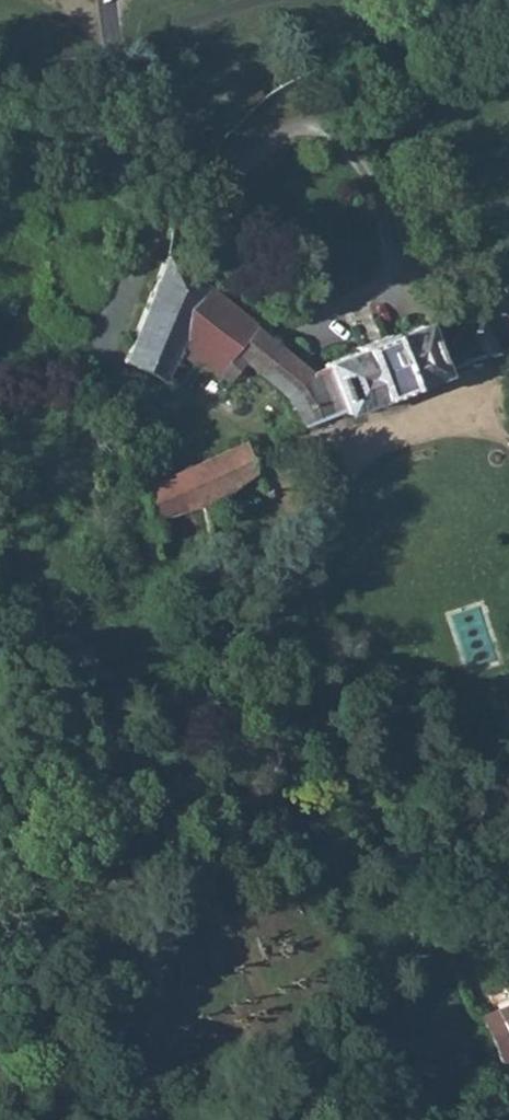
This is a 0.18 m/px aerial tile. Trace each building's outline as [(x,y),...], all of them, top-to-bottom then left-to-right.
[(478,360),(498,353),(480,319),(465,327),(450,301),(435,308),(434,323),(421,329),(420,326),(386,340),(384,336),(355,347),(357,351),(323,365),(324,368),(311,373),(164,257),(122,362),(161,381),(174,352),(229,380),(243,361),(286,399),(302,428),(342,412),(343,415),(376,401),(379,407),(408,395),(406,390),(441,376),(439,373),(477,358),(478,360)] [(122,419),(123,407),(108,407),(108,419),(122,419)] [(243,443),(251,464),(258,462),(250,440),(243,443)] [(146,522),(198,506),(201,513),(254,474),(251,464),(243,443),(138,489),(146,522)] [(479,1017),(504,1074),(508,1072),(508,1004),(479,1017)]
